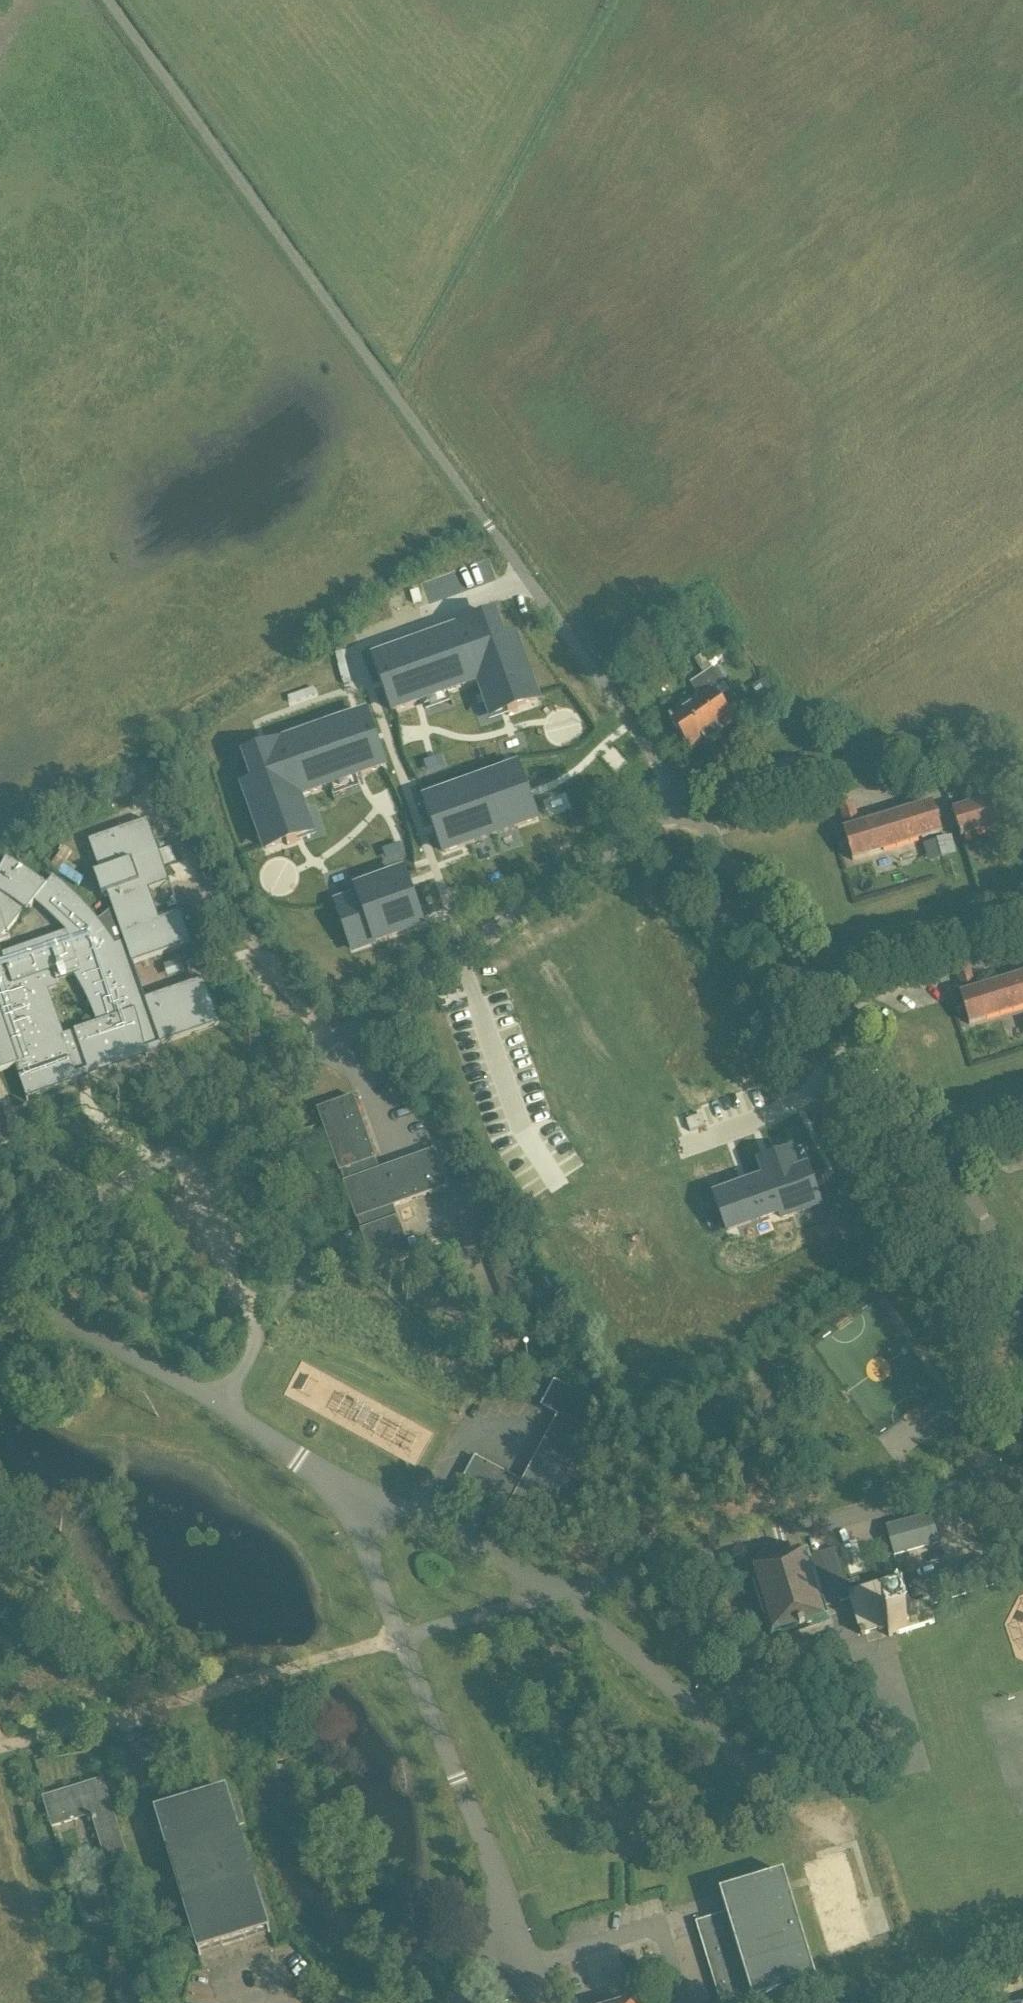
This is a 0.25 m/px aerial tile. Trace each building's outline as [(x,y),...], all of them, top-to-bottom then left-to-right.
[(378,659),(375,660),(394,712),(423,702),(447,693),(479,682),(489,707),(489,709),(504,704),(509,715),(519,712),(517,708),(537,700),(515,639),(504,644),(494,617),(477,623),(471,625),(385,656),(378,659)] [(723,681),(712,665),(689,680),(700,696),(671,716),(679,729),(722,699),(714,687),(723,681)] [(735,718),(722,699),(679,729),(691,747),(735,718)] [(256,784),(244,789),(266,850),(286,843),(288,847),(298,843),(294,832),(309,826),(308,824),(299,799),(331,787),(356,778),(384,768),(366,716),(363,717),(356,719),(270,750),(264,752),(247,758),(256,784)] [(518,770),(426,803),(434,825),(437,832),(444,854),(462,847),(467,846),(536,821),(518,770)] [(892,794),(905,790),(901,777),(888,781),(892,794)] [(954,813),(961,811),(955,794),(948,797),(954,813)] [(860,829),(851,801),(838,805),(847,833),(844,834),(852,860),(941,833),(933,806),(860,829)] [(960,838),(997,827),(990,803),(953,814),(960,838)] [(6,861),(0,872),(0,941),(10,938),(8,932),(24,910),(27,913),(25,915),(49,937),(59,925),(68,933),(2,956),(0,949),(0,1065),(2,1070),(0,1071),(0,1072),(15,1066),(27,1101),(28,1101),(27,1099),(78,1081),(76,1075),(145,1051),(146,1057),(148,1057),(146,1050),(160,1045),(160,1046),(219,1025),(204,981),(146,1001),(133,965),(191,944),(181,914),(160,921),(150,891),(170,884),(148,821),(89,842),(113,910),(98,921),(78,899),(56,879),(53,876),(52,877),(53,878),(46,886),(31,875),(6,859),(5,860),(6,861)] [(360,898),(337,906),(353,950),(407,931),(422,926),(417,911),(406,881),(404,875),(358,892),(360,898)] [(968,965),(955,969),(963,997),(960,998),(968,1024),(1022,1008),(1022,978),(976,993),(968,965)] [(372,1174),(368,1163),(376,1160),(353,1097),(317,1110),(340,1173),(344,1183),(343,1184),(356,1221),(364,1218),(368,1229),(360,1232),(374,1272),(411,1258),(397,1219),(393,1208),(448,1188),(434,1151),(372,1174)] [(11,1142),(0,1111),(0,1139),(2,1146),(11,1142)] [(744,1190),(717,1199),(728,1232),(780,1213),(782,1219),(819,1206),(813,1189),(811,1184),(807,1174),(796,1178),(788,1155),(770,1161),(765,1163),(762,1164),(768,1181),(749,1188),(744,1190)] [(540,1529),(591,1434),(589,1433),(602,1408),(554,1382),(540,1408),(557,1417),(522,1483),(474,1457),(459,1485),(540,1529)] [(895,1555),(936,1544),(929,1518),(888,1530),(895,1555)] [(846,1584),(835,1549),(805,1558),(805,1557),(752,1573),(773,1638),(825,1622),(821,1608),(850,1599),(862,1636),(886,1628),(888,1638),(934,1623),(929,1606),(993,1586),(985,1562),(910,1586),(911,1590),(904,1592),(901,1580),(861,1593),(858,1581),(846,1584)] [(128,1859),(104,1780),(43,1798),(52,1828),(92,1816),(106,1865),(128,1859)] [(231,1804),(227,1791),(155,1812),(199,1954),(270,1933),(238,1827),(244,1825),(237,1802),(231,1804)] [(817,1983),(784,1874),(720,1893),(727,1914),(696,1923),(720,2002),(722,2002),(751,1994),(754,2002),(817,1983)]
